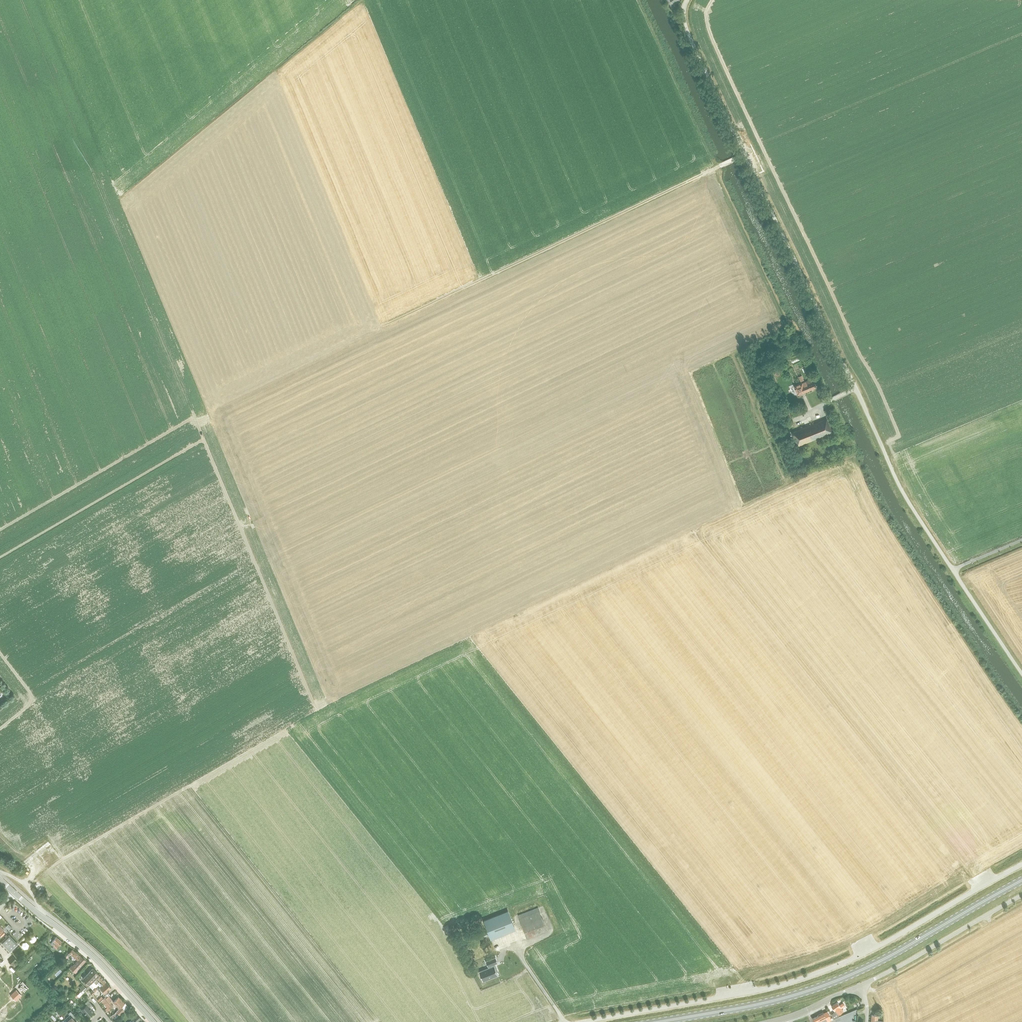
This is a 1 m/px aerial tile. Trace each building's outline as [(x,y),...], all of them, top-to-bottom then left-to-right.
[(794,386),(797,394),(797,395),(816,387),(813,379),(802,383),(794,386)] [(789,425),(793,423),(788,409),(783,411),(789,425)] [(797,446),(832,433),(826,419),(791,432),(797,446)] [(547,930),(539,910),(538,906),(518,914),(520,918),(527,937),(547,930)] [(488,930),(490,934),(492,939),(515,930),(508,911),(484,920),(488,930)] [(9,935),(1,942),(2,943),(3,942),(6,945),(5,946),(6,948),(8,946),(10,949),(9,950),(10,951),(17,944),(9,935)] [(53,940),(50,943),(53,945),(54,943),(57,946),(61,941),(56,937),(55,938),(54,937),(53,938),(54,939),(53,940)] [(72,949),(67,955),(68,956),(70,953),(77,959),(80,956),(72,949)] [(13,956),(8,960),(12,964),(16,960),(13,956)] [(72,968),(75,971),(85,960),(81,957),(72,966),(71,965),(70,967),(72,969),(72,968)] [(479,971),(483,981),(487,979),(497,975),(498,976),(498,975),(496,972),(494,965),(493,965),(493,964),(495,964),(497,963),(498,963),(495,957),(487,960),(486,960),(485,960),(488,967),(480,971),(479,971)] [(88,983),(98,974),(92,968),(82,978),(84,980),(82,982),(87,987),(89,984),(88,983)] [(92,989),(90,992),(92,994),(95,992),(100,987),(102,985),(101,984),(105,981),(100,975),(93,981),(91,983),(94,986),(91,988),(92,989)] [(102,985),(100,987),(101,988),(100,989),(102,991),(103,991),(105,993),(111,988),(106,982),(102,985)] [(16,990),(10,995),(15,1000),(21,995),(16,990)] [(113,1005),(110,1002),(112,1000),(108,996),(106,998),(105,996),(103,998),(101,1000),(107,1007),(108,1007),(109,1008),(113,1005)] [(118,1009),(124,1003),(118,996),(113,1002),(118,1007),(117,1008),(118,1009)] [(87,1017),(93,1012),(89,1007),(92,1004),(88,1000),(85,1003),(86,1004),(81,1009),(87,1017)] [(835,1011),(831,1014),(834,1018),(839,1016),(838,1015),(843,1011),(841,1008),(845,1005),(843,1003),(839,1005),(837,1002),(832,1006),(835,1011)] [(111,1015),(113,1018),(118,1013),(119,1014),(124,1009),(121,1006),(111,1015)] [(65,1018),(68,1021),(76,1021),(73,1018),(75,1016),(70,1011),(68,1013),(69,1015),(65,1018)] [(827,1019),(828,1021),(832,1019),(827,1011),(812,1018),(814,1021),(821,1021),(827,1019)]
